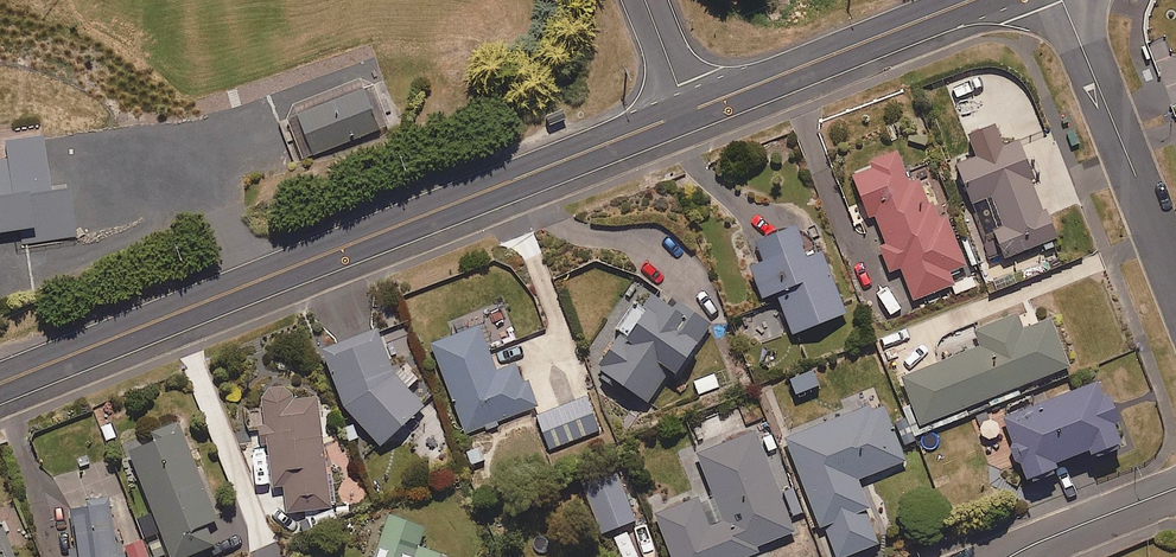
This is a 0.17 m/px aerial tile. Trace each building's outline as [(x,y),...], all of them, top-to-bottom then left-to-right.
[(315,154),(394,123),(377,79),(298,109),(315,154)] [(53,190),(46,136),(8,141),(10,156),(0,157),(0,232),(22,228),(24,245),(79,237),(71,187),(53,190)] [(1000,260),(1053,239),(1041,208),(1038,209),(1026,178),(1029,177),(1014,138),(952,162),(968,204),(980,236),(989,232),(1000,260)] [(849,175),(881,244),(876,247),(889,275),(899,271),(913,302),(953,284),(948,273),(966,265),(943,216),(939,218),(931,201),(927,203),(916,179),(909,183),(895,153),(849,175)] [(813,237),(798,243),(791,227),(752,243),(759,262),(747,267),(760,299),(774,293),(790,335),(843,313),(813,237)] [(651,296),(656,290),(639,278),(592,342),(604,351),(593,367),(645,405),(669,372),(673,375),(710,324),(680,303),(673,312),(651,296)] [(918,426),(1069,366),(1050,318),(1019,331),(1012,313),(972,329),(979,346),(899,378),(918,426)] [(463,434),(536,407),(526,380),(520,383),(513,364),(494,371),(477,327),(429,345),(463,434)] [(397,372),(382,328),(323,350),(343,406),(383,447),(426,406),(409,388),(420,378),(406,363),(397,372)] [(722,390),(716,372),(691,380),(697,399),(722,390)] [(793,397),(817,391),(812,374),(788,380),(793,397)] [(1110,424),(1116,422),(1105,396),(1100,398),(1094,383),(1002,420),(1026,480),(1054,469),(1052,464),(1086,451),(1088,456),(1119,444),(1110,424)] [(319,396),(297,398),(297,395),(295,393),(294,390),(292,388),(290,387),(287,386),(284,385),(282,385),(279,385),(276,385),(273,387),(271,388),(269,390),(267,392),(266,395),(265,398),(265,401),(265,402),(265,403),(275,484),(286,483),(290,512),(333,507),(319,396)] [(599,431),(585,396),(533,417),(547,452),(599,431)] [(879,401),(783,438),(817,525),(820,524),(833,556),(844,556),(877,544),(853,482),(903,462),(898,449),(915,442),(904,416),(888,422),(879,401)] [(181,421),(127,442),(172,556),(185,556),(216,545),(208,523),(219,518),(181,421)] [(787,518),(777,492),(753,433),(694,456),(708,491),(652,513),(670,556),(745,556),(756,553),(754,548),(793,532),(787,518)] [(600,534),(633,520),(612,468),(578,482),(600,534)] [(802,512),(792,487),(777,492),(787,518),(802,512)] [(109,500),(69,506),(77,556),(118,556),(109,500)] [(146,540),(160,534),(151,510),(137,515),(146,540)] [(426,524),(391,514),(378,556),(440,556),(441,553),(419,546),(426,524)] [(7,551),(12,549),(0,518),(0,556),(10,556),(7,551)] [(141,538),(122,546),(126,556),(149,556),(141,538)]
